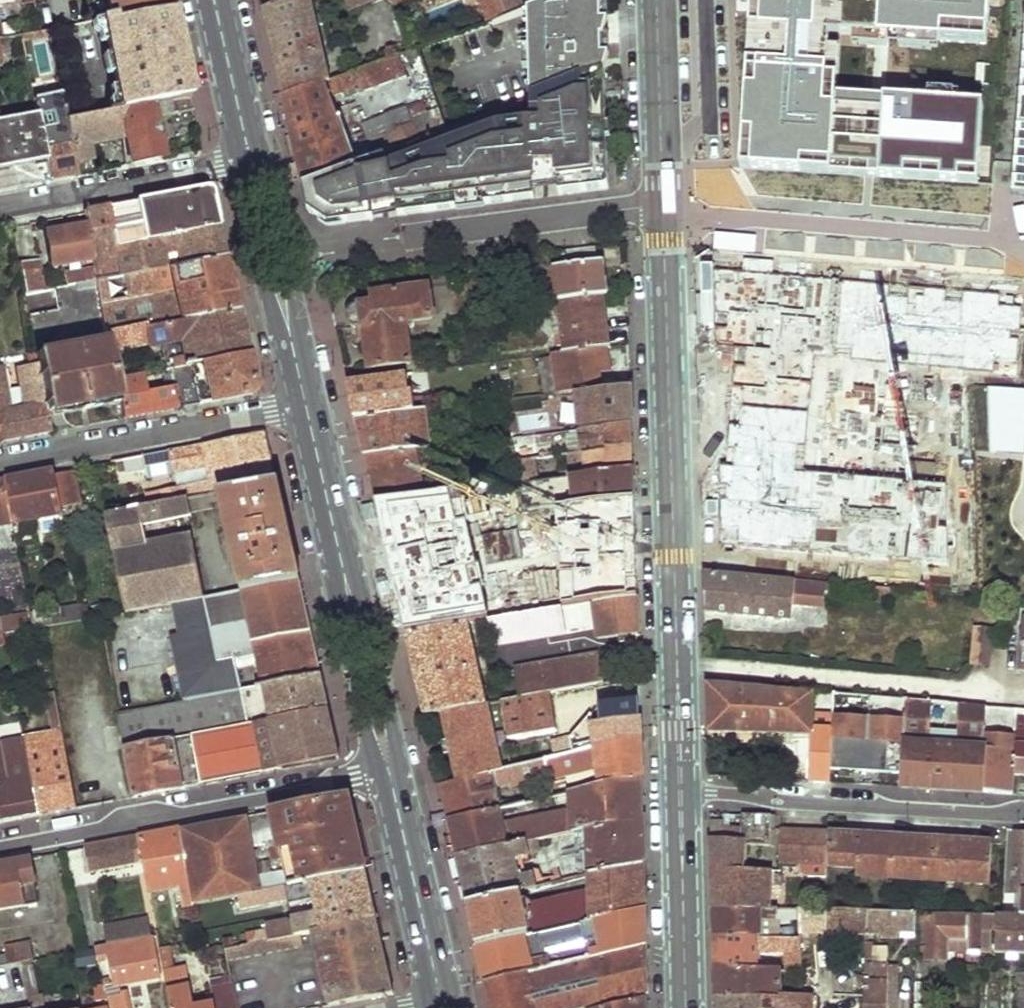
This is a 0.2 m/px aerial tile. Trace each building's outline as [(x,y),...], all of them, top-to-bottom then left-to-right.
[(168,0),(105,0),(109,20),(170,10),(168,0)] [(310,0),(294,0),(289,2),(264,12),(284,98),(329,82),(310,0)] [(303,184),(309,210),(329,224),(372,219),(372,216),(370,209),(395,203),(397,211),(398,216),(533,200),(533,187),(557,184),(559,197),(606,191),(608,190),(607,166),(600,0),(559,0),(528,11),(528,99),(449,130),(376,157),(355,165),(303,184)] [(375,0),(346,0),(350,8),(375,0)] [(498,0),(480,0),(488,25),(491,24),(505,19),(498,0)] [(505,19),(510,18),(528,11),(559,0),(498,0),(505,19)] [(990,0),(750,0),(740,173),(984,187),(989,103),(840,94),(841,69),(829,72),(831,36),(987,45),(990,0)] [(109,20),(103,21),(119,112),(190,97),(170,10),(109,20)] [(10,54),(8,38),(4,38),(0,39),(0,56),(10,54)] [(1015,154),(1023,155),(1023,45),(1015,154)] [(449,130),(419,50),(329,82),(284,98),(294,146),(303,184),(355,165),(329,97),(342,92),(345,98),(406,76),(403,67),(412,64),(420,81),(417,83),(424,105),(407,112),(406,109),(363,124),(376,157),(449,130)] [(39,119),(47,160),(51,180),(64,177),(76,175),(66,123),(61,96),(36,101),(39,119)] [(66,123),(76,175),(89,172),(83,143),(125,136),(130,165),(137,164),(163,158),(155,117),(193,109),(190,97),(119,112),(66,123)] [(47,160),(39,119),(0,126),(0,168),(47,160)] [(1012,197),(1023,198),(1023,155),(1015,154),(1012,197)] [(83,207),(86,222),(92,255),(94,267),(96,277),(226,252),(222,235),(211,183),(166,192),(83,207)] [(533,200),(559,197),(557,184),(533,187),(533,200)] [(372,216),(397,211),(395,203),(370,209),(372,216)] [(44,229),(52,264),(92,255),(86,222),(44,229)] [(755,234),(713,230),(712,247),(755,251),(755,234)] [(598,268),(595,248),(556,252),(557,256),(562,256),(563,266),(555,267),(559,300),(590,297),(603,295),(608,295),(604,268),(598,268)] [(237,306),(226,252),(96,277),(97,283),(107,333),(120,331),(187,317),(237,306)] [(20,270),(24,292),(44,288),(40,266),(20,270)] [(78,281),(96,277),(94,267),(63,272),(67,283),(78,281)] [(1021,293),(718,274),(713,350),(736,351),(729,466),(721,468),(716,545),(947,560),(951,482),(808,473),(815,359),(1016,371),(1021,293)] [(97,283),(96,277),(78,281),(79,287),(97,283)] [(353,328),(357,329),(412,322),(412,321),(434,318),(430,287),(373,294),(373,304),(360,306),(355,307),(351,309),(349,314),(348,319),(350,324),(353,328)] [(605,315),(603,295),(590,297),(594,317),(605,315)] [(594,317),(590,297),(559,300),(553,301),(557,324),(564,323),(568,353),(603,349),(610,348),(605,315),(594,317)] [(191,342),(159,348),(163,368),(171,366),(247,350),(237,306),(187,317),(191,342)] [(412,325),(412,322),(357,329),(364,330),(370,368),(411,363),(407,325),(412,325)] [(120,331),(107,333),(107,337),(115,377),(129,375),(120,331)] [(47,409),(118,395),(115,377),(107,337),(36,351),(38,359),(47,409)] [(603,349),(568,353),(541,356),(547,395),(592,390),(591,374),(599,372),(606,371),(603,349)] [(247,350),(171,366),(174,383),(179,407),(256,393),(247,350)] [(2,361),(0,362),(0,440),(23,436),(51,431),(47,409),(38,359),(15,363),(23,407),(11,409),(2,361)] [(151,412),(179,407),(174,383),(146,388),(144,372),(129,375),(115,377),(118,395),(123,417),(151,412)] [(600,389),(599,372),(591,374),(592,390),(600,389)] [(407,395),(404,374),(348,381),(352,400),(356,418),(413,411),(411,395),(407,395)] [(988,409),(1023,413),(1023,392),(991,386),(988,409)] [(630,408),(630,390),(561,397),(562,407),(579,405),(581,425),(574,425),(574,433),(631,426),(630,408)] [(988,409),(990,437),(1023,435),(1023,413),(988,409)] [(431,449),(426,410),(413,411),(356,418),(360,435),(365,456),(410,451),(431,449)] [(631,426),(574,433),(566,433),(568,454),(632,446),(631,433),(631,426)] [(211,481),(161,490),(163,501),(188,497),(221,492),(279,482),(274,459),(269,434),(170,452),(172,474),(209,467),(211,481)] [(990,437),(994,451),(1023,454),(1023,435),(990,437)] [(519,460),(532,459),(529,438),(513,440),(515,454),(516,460),(519,460)] [(515,454),(513,440),(488,442),(491,455),(515,454)] [(568,454),(567,454),(570,478),(632,471),(632,459),(632,446),(568,454)] [(416,496),(410,451),(365,456),(370,479),(375,501),(416,496)] [(539,482),(536,458),(532,459),(519,460),(524,483),(539,482)] [(524,483),(519,460),(516,460),(503,462),(506,485),(519,484),(524,483)] [(632,471),(570,478),(539,482),(524,483),(519,484),(521,505),(517,506),(517,513),(529,513),(529,509),(633,499),(632,471)] [(79,472),(60,476),(65,505),(85,501),(79,472)] [(34,477),(10,482),(17,522),(67,512),(65,505),(60,476),(59,473),(34,477)] [(17,522),(10,482),(0,483),(0,525),(17,522)] [(284,505),(279,482),(221,492),(242,591),(274,585),(302,580),(296,554),(284,505)] [(144,525),(190,515),(188,497),(163,501),(107,510),(127,611),(177,603),(206,597),(192,537),(148,543),(144,525)] [(501,526),(503,576),(536,575),(534,525),(501,526)] [(831,592),(832,582),(703,570),(705,610),(791,619),(794,604),(823,607),(825,592),(831,592)] [(307,606),(302,580),(274,585),(278,611),(307,606)] [(274,585),(242,591),(206,597),(177,603),(183,635),(175,636),(186,699),(243,690),(237,661),(259,657),(265,686),(323,676),(318,652),(307,606),(278,611),(274,585)] [(637,618),(636,598),(489,620),(491,629),(494,645),(598,629),(600,636),(614,635),(616,642),(627,641),(626,633),(637,632),(637,618)] [(35,628),(83,619),(80,605),(31,612),(32,615),(35,628)] [(0,621),(0,635),(35,628),(32,615),(0,621)] [(491,629),(489,620),(469,623),(471,631),(491,629)] [(471,631),(469,623),(405,633),(417,686),(423,713),(443,710),(487,703),(471,631)] [(990,627),(974,625),(970,661),(987,662),(990,627)] [(549,693),(603,685),(599,658),(515,670),(518,698),(549,693)] [(327,695),(323,676),(265,686),(272,722),(331,711),(327,695)] [(812,730),(812,693),(706,683),(707,711),(708,731),(810,734),(812,734),(812,730)] [(186,699),(119,711),(126,748),(191,736),(251,726),(243,690),(186,699)] [(1013,774),(1018,708),(834,692),(833,730),(831,767),(902,772),(902,786),(939,789),(1012,793),(1013,774)] [(556,731),(549,693),(518,698),(503,700),(510,738),(556,731)] [(47,694),(56,736),(25,741),(40,817),(59,813),(78,809),(56,694),(47,694)] [(502,771),(487,703),(443,710),(459,781),(502,771)] [(1018,708),(1013,774),(1023,775),(1023,709),(1018,708)] [(336,735),(331,711),(272,722),(251,726),(191,736),(201,786),(271,773),(342,760),(336,735)] [(640,724),(640,717),(593,724),(595,748),(641,737),(640,724)] [(810,781),(831,782),(831,767),(833,730),(812,730),(812,734),(810,734),(810,781)] [(201,786),(191,736),(126,748),(135,799),(168,792),(201,786)] [(641,756),(641,737),(595,748),(573,753),(545,760),(549,779),(552,798),(555,798),(562,796),(571,794),(569,786),(560,787),(558,776),(596,767),(599,787),(642,778),(641,756)] [(573,753),(570,738),(553,742),(553,748),(544,749),(544,753),(541,753),(541,761),(545,760),(573,753)] [(40,817),(25,741),(0,745),(0,824),(19,821),(40,817)] [(549,779),(545,760),(541,761),(502,771),(459,781),(440,785),(444,803),(448,821),(498,810),(493,788),(513,784),(514,787),(549,779)] [(642,798),(642,778),(599,787),(571,794),(571,808),(501,823),(498,810),(448,821),(452,840),(456,857),(538,840),(577,831),(587,829),(643,817),(642,798)] [(355,833),(346,795),(306,803),(224,819),(182,827),(196,903),(236,895),(363,870),(355,833)] [(774,845),(774,816),(770,815),(743,815),(743,829),(725,829),(725,824),(711,824),(712,868),(713,906),(770,907),(771,872),(743,869),(744,844),(774,845)] [(644,841),(643,817),(587,829),(589,875),(644,864),(644,841)] [(196,903),(182,827),(162,831),(141,835),(146,860),(151,890),(181,885),(184,906),(196,903)] [(828,834),(828,832),(779,830),(781,862),(789,863),(800,864),(810,864),(828,866),(828,834)] [(989,883),(991,844),(828,834),(828,866),(856,868),(857,875),(989,883)] [(1015,834),(1013,892),(1023,893),(1023,834),(1015,834)] [(146,860),(141,835),(101,842),(86,845),(91,870),(146,860)] [(540,852),(538,840),(456,857),(461,879),(467,904),(518,892),(544,886),(543,876),(534,873),(521,875),(518,864),(536,860),(536,853),(540,852)] [(30,856),(18,859),(0,862),(0,910),(37,903),(30,856)] [(645,881),(644,864),(589,875),(589,893),(645,881)] [(828,877),(828,866),(810,864),(811,875),(828,877)] [(295,923),(246,933),(249,943),(297,934),(314,930),(375,918),(369,895),(363,870),(236,895),(239,906),(287,896),(288,903),(314,898),(316,912),(294,915),(295,923)] [(645,888),(645,881),(589,893),(523,907),(518,892),(467,904),(472,924),(477,946),(646,910),(645,888)] [(770,907),(713,906),(714,918),(714,935),(760,936),(761,919),(778,920),(778,917),(778,907),(770,907)] [(798,908),(778,907),(778,917),(799,917),(798,908)] [(867,933),(868,909),(798,908),(799,917),(799,931),(867,933)] [(917,927),(917,911),(868,909),(867,933),(874,932),(875,926),(883,926),(883,934),(900,935),(901,927),(917,927)] [(646,928),(646,910),(477,946),(481,965),(485,982),(646,947),(646,928)] [(982,951),(982,913),(967,912),(967,917),(922,916),(921,922),(926,922),(926,958),(947,958),(948,950),(982,951)] [(998,931),(998,914),(982,913),(982,951),(982,953),(990,953),(991,931),(998,931)] [(1004,914),(998,914),(998,931),(997,952),(1023,954),(1023,915),(1004,914)] [(383,954),(375,918),(314,930),(330,1003),(391,991),(383,954)] [(245,954),(299,946),(297,934),(249,943),(242,944),(245,954)] [(115,981),(161,974),(153,935),(96,946),(99,958),(104,958),(108,956),(111,952),(115,981)] [(802,969),(799,938),(760,936),(714,935),(715,952),(715,967),(757,968),(758,953),(789,951),(795,956),(795,970),(802,969)] [(0,948),(0,964),(22,960),(30,958),(26,943),(0,948)] [(186,976),(179,978),(173,944),(161,946),(167,980),(171,1007),(213,1007),(212,1002),(191,1007),(186,976)] [(646,947),(485,982),(491,1007),(606,1007),(648,998),(647,970),(646,947)] [(31,961),(23,963),(31,1007),(32,1007),(44,1007),(41,995),(37,996),(31,961)] [(787,970),(786,962),(776,961),(776,968),(780,968),(780,970),(787,970)] [(865,1007),(888,1007),(888,965),(888,962),(866,961),(866,976),(865,994),(865,1007)] [(888,965),(888,1007),(896,1007),(897,965),(888,965)] [(780,970),(780,968),(776,968),(757,968),(715,967),(715,982),(716,997),(776,996),(780,992),(780,970)] [(865,994),(866,976),(857,975),(857,993),(865,994)] [(237,1003),(232,982),(210,985),(212,1002),(213,1007),(238,1007),(237,1003)] [(933,984),(916,982),(915,1007),(933,1007),(933,984)] [(94,986),(96,1001),(107,1000),(104,985),(94,986)] [(812,994),(801,993),(780,992),(776,996),(716,997),(716,1007),(812,1007),(812,994)] [(108,995),(111,1007),(126,1007),(123,994),(108,995)] [(648,998),(606,1007),(648,1007),(648,998)] [(254,1000),(237,1003),(238,1007),(256,1007),(254,1000)]
